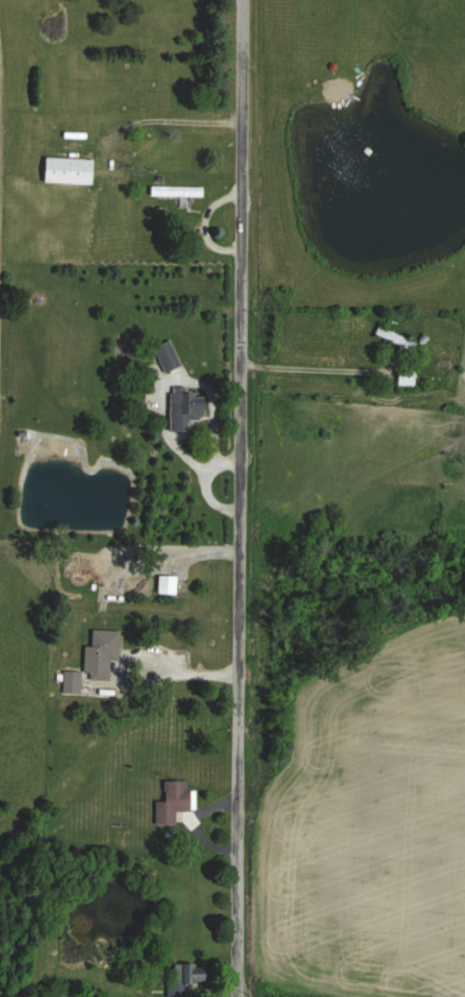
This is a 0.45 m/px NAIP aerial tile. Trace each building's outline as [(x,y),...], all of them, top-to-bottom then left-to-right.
[(100,157),(49,156),(48,182),(99,183),(100,157)] [(208,196),(208,186),(155,186),(155,196),(208,196)] [(422,343),(383,324),(378,333),(418,351),(422,343)] [(421,385),(421,368),(405,368),(405,385),(421,385)] [(174,432),(193,432),(193,417),(218,416),(217,398),(200,398),(200,392),(173,393),(174,432)] [(181,576),(163,576),(163,592),(181,592),(181,576)] [(115,681),(115,658),(125,659),(125,629),(95,629),(94,681),(115,681)] [(84,670),(68,670),(68,692),(84,692),(84,670)] [(159,800),(159,825),(179,825),(180,810),(196,810),(196,788),(168,788),(168,800),(159,800)] [(172,961),(172,990),(197,990),(197,961),(172,961)]
